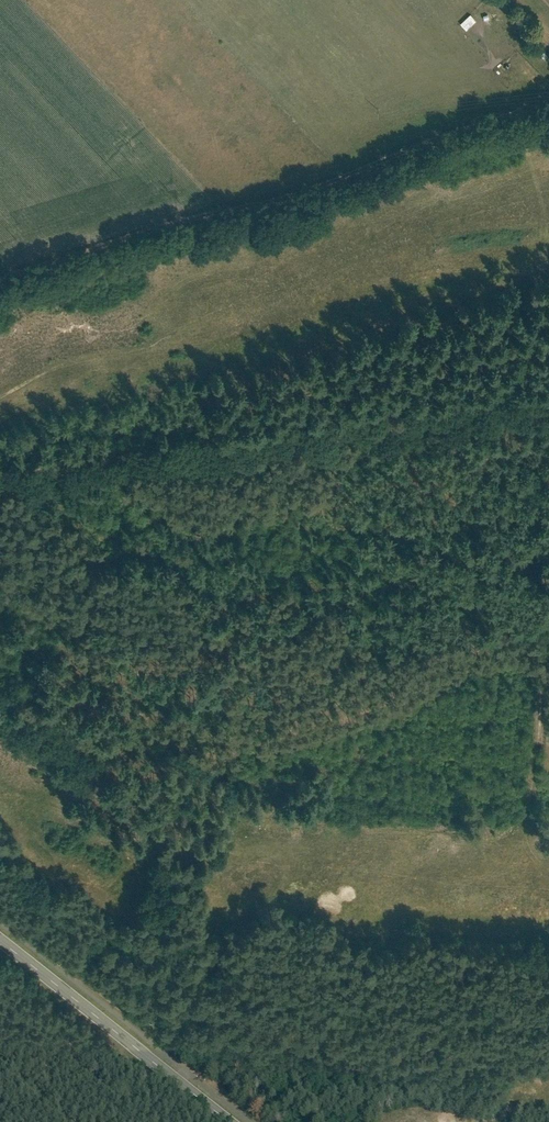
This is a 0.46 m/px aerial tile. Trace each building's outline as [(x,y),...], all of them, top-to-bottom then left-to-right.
[(468,27),(478,18),(472,11),(462,21),(468,27)]
